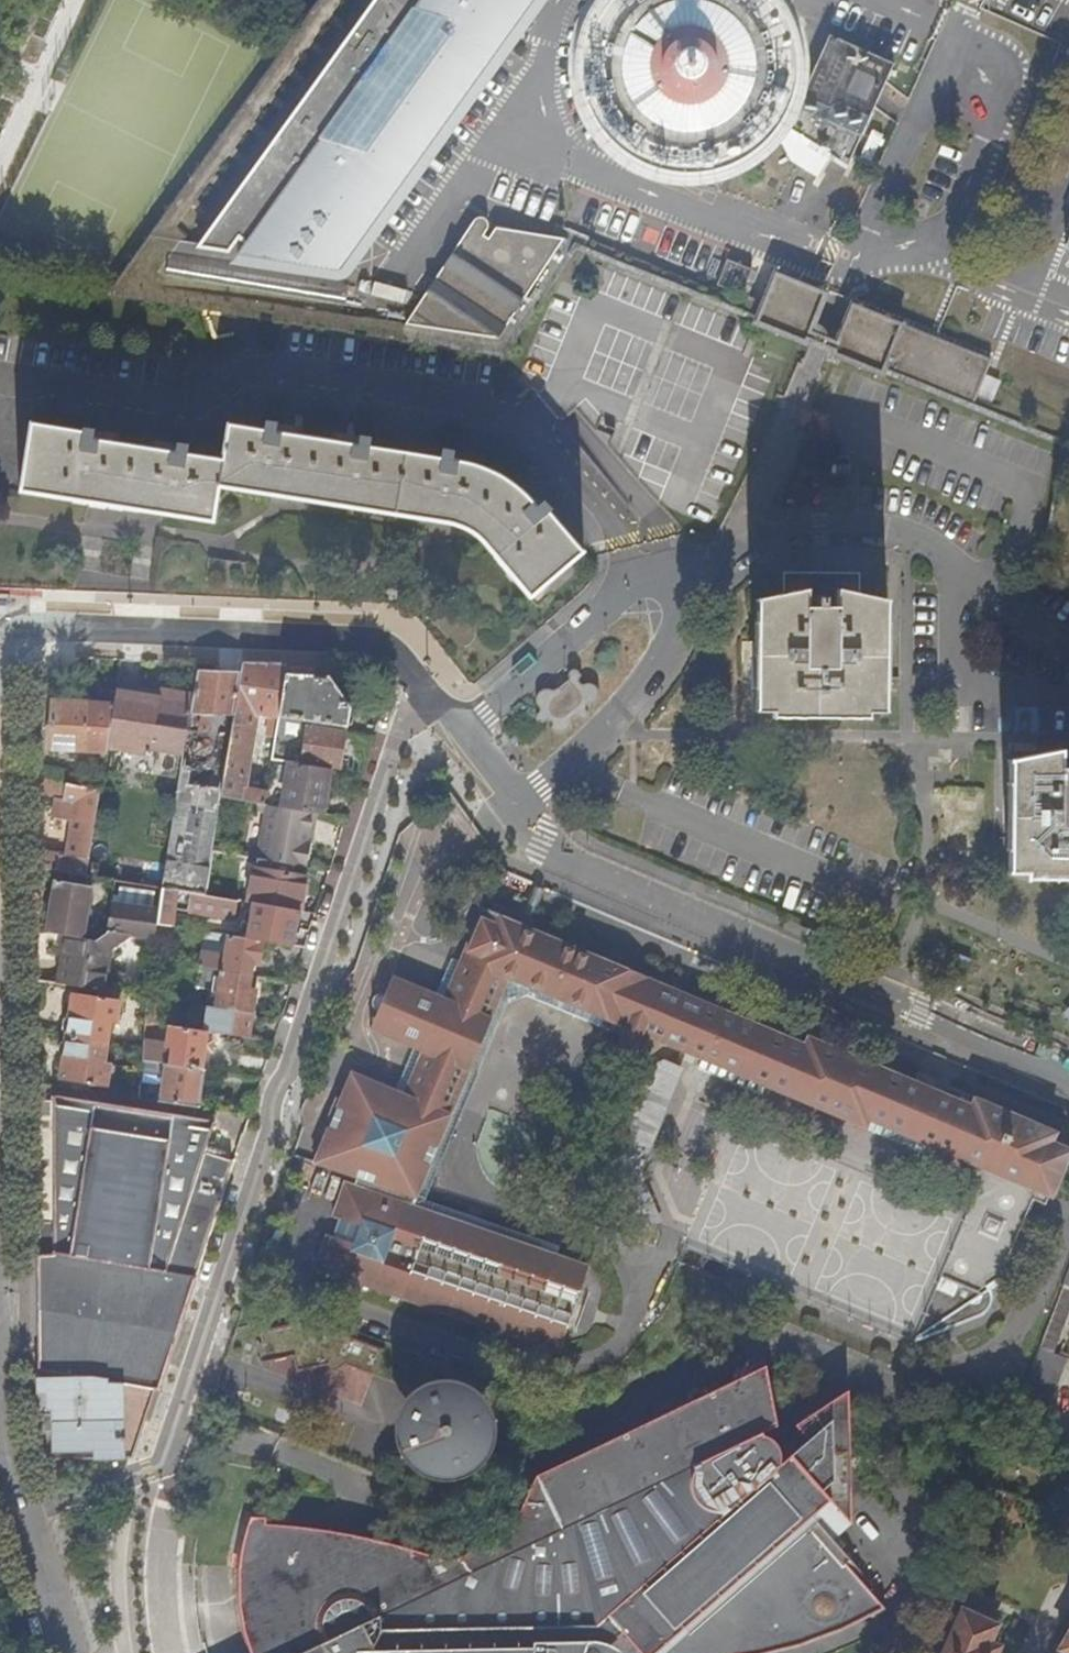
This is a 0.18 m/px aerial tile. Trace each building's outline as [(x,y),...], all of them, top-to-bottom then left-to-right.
[(190,239),(350,271),(544,0),(368,0),(190,239)] [(796,104),(769,91),(772,79),(773,67),(772,57),(767,35),(760,21),(751,8),(742,0),(623,0),(615,7),(602,28),(597,41),(593,56),(593,71),(595,86),(601,104),(605,112),(611,121),(623,134),(635,143),(649,150),(671,156),(695,156),(715,151),(733,141),(745,132),(751,126),(783,144),(791,161),(817,175),(828,156),(846,166),(895,64),(829,34),(796,104)] [(478,236),(483,228),(481,220),(478,218),(471,222),(405,323),(501,338),(566,235),(505,230),(498,242),(487,235),(484,240),(478,236)] [(490,229),(487,235),(498,242),(505,230),(490,229)] [(741,294),(745,294),(755,269),(724,257),(714,283),(741,294)] [(736,315),(803,342),(808,341),(810,337),(808,335),(825,290),(775,269),(763,301),(745,294),(736,315)] [(845,359),(898,381),(907,359),(889,352),(901,321),(851,300),(832,346),(828,344),(827,348),(831,350),(830,353),(840,357),(845,359)] [(210,520),(215,487),(445,521),(464,528),(474,534),(529,596),(579,551),(544,510),(546,508),(539,500),(532,506),(512,488),(482,469),(463,461),(452,458),(451,450),(439,449),(437,456),(366,445),(367,437),(356,436),(355,444),(273,431),(274,424),(260,422),(260,429),(224,425),(219,458),(183,452),(183,446),(168,444),(167,450),(89,439),(89,431),(79,429),(79,432),(28,425),(18,490),(210,520)] [(756,710),(770,711),(770,716),(864,718),(864,713),(882,713),(882,688),(880,688),(881,629),(883,629),(884,600),(834,588),(834,607),(817,606),(805,606),(805,589),(757,599),(756,632),(759,632),(759,687),(756,687),(756,710)] [(280,718),(288,667),(243,665),(241,676),(229,744),(221,798),(263,805),(265,793),(241,789),(254,714),(271,716),(268,737),(275,739),(275,738),(278,718),(280,718)] [(315,679),(315,668),(288,667),(280,718),(346,727),(349,710),(328,680),(315,679)] [(569,672),(568,681),(556,691),(547,689),(540,691),(535,696),(536,702),(538,707),(540,712),(536,716),(535,720),(539,724),(546,721),(552,722),(552,728),(554,732),(559,734),(567,730),(570,721),(574,717),(580,719),(587,720),(594,715),(598,707),(601,698),(597,690),(587,675),(583,675),(578,673),(574,669),(569,672)] [(229,744),(241,676),(197,674),(194,697),(187,738),(229,744)] [(184,754),(187,738),(194,697),(160,692),(158,701),(149,699),(140,754),(151,756),(152,748),(184,754)] [(107,749),(140,754),(149,699),(116,693),(114,706),(107,749)] [(74,752),(87,753),(89,723),(90,704),(53,702),(50,751),(57,751),(57,758),(73,758),(74,752)] [(106,754),(107,749),(114,706),(90,704),(89,723),(87,753),(106,754)] [(339,770),(346,727),(280,718),(278,718),(275,738),(275,739),(271,760),(328,768),(339,770)] [(221,798),(229,744),(187,738),(184,754),(176,803),(219,811),(221,798)] [(1057,746),(1010,759),(1009,789),(1013,789),(1013,846),(1010,846),(1010,871),(1024,871),(1024,877),(1068,878),(1068,767),(1059,767),(1057,746)] [(320,814),(328,768),(271,760),(271,761),(265,793),(263,805),(267,806),(313,813),(320,814)] [(74,787),(85,789),(86,764),(75,764),(74,787)] [(68,772),(38,767),(38,781),(66,786),(68,772)] [(38,853),(38,870),(86,877),(100,792),(85,789),(74,787),(66,786),(38,781),(38,795),(68,799),(68,802),(55,800),(53,818),(71,821),(66,857),(38,853)] [(212,853),(219,811),(176,803),(162,889),(163,889),(205,896),(207,886),(212,853)] [(257,860),(303,868),(313,813),(267,806),(257,860)] [(241,857),(212,853),(207,886),(227,889),(230,872),(238,874),(241,857)] [(255,871),(249,905),(253,905),(301,913),(304,879),(255,871)] [(99,899),(112,901),(115,881),(102,880),(99,899)] [(56,935),(83,940),(92,888),(56,882),(47,934),(56,935)] [(205,897),(205,896),(163,889),(159,911),(157,925),(172,927),(173,920),(175,909),(235,920),(238,903),(205,897)] [(157,925),(159,911),(111,904),(106,934),(98,942),(83,940),(56,935),(54,954),(60,955),(64,956),(61,985),(105,992),(110,949),(130,935),(155,939),(157,925)] [(301,913),(253,905),(247,939),(262,941),(293,947),(301,913)] [(326,1234),(313,1267),(556,1351),(585,1268),(553,1257),(462,1226),(464,1218),(423,1204),(414,1201),(479,1045),(502,992),(506,982),(630,1033),(626,1041),(620,1055),(637,1063),(647,1040),(701,1062),(764,1089),(760,1097),(757,1096),(691,1254),(916,1351),(985,1324),(990,1312),(996,1306),(996,1301),(993,1294),(1008,1283),(1004,1280),(1040,1195),(1050,1199),(1068,1156),(1068,1149),(1051,1142),(1054,1133),(973,1098),(969,1106),(806,1038),(802,1046),(513,925),(517,916),(493,906),(489,916),(480,912),(458,964),(442,1002),(433,998),(404,985),(390,999),(382,1017),(381,1038),(411,1051),(421,1055),(403,1096),(394,1093),(350,1074),(338,1102),(334,1101),(330,1108),(332,1110),(324,1129),(322,1128),(319,1137),(323,1139),(312,1166),(357,1181),(354,1188),(343,1184),(331,1216),(339,1219),(333,1236),(326,1234)] [(230,930),(173,920),(172,927),(204,933),(229,937),(230,930)] [(247,939),(229,937),(204,933),(199,968),(223,972),(251,976),(253,964),(259,965),(262,941),(247,939)] [(55,984),(61,985),(64,956),(60,955),(55,984)] [(442,1002),(458,964),(450,960),(433,998),(442,1002)] [(250,988),(251,976),(223,972),(219,1001),(197,998),(192,1030),(207,1032),(214,1033),(248,1038),(256,989),(250,988)] [(368,1032),(381,1038),(382,1017),(390,999),(404,985),(391,979),(368,1032)] [(502,992),(530,1002),(532,1002),(626,1041),(630,1033),(506,982),(502,992)] [(414,1201),(423,1204),(507,1001),(530,1002),(502,992),(479,1045),(414,1201)] [(66,1036),(106,1043),(109,1021),(116,1022),(119,1001),(103,998),(102,1001),(74,997),(71,1013),(70,1014),(66,1036)] [(145,1024),(144,1039),(155,1040),(157,1025),(145,1024)] [(173,1048),(172,1059),(171,1065),(202,1070),(206,1039),(207,1032),(192,1030),(171,1027),(168,1047),(173,1048)] [(103,1065),(106,1043),(66,1036),(63,1060),(64,1061),(61,1078),(89,1083),(89,1085),(106,1087),(110,1066),(103,1065)] [(206,1039),(202,1070),(211,1071),(214,1040),(206,1039)] [(411,1051),(394,1093),(403,1096),(421,1055),(411,1051)] [(155,1056),(154,1063),(165,1064),(171,1065),(172,1059),(155,1056)] [(154,1063),(143,1061),(142,1067),(154,1069),(154,1063)] [(764,1089),(701,1062),(697,1071),(757,1096),(760,1097),(764,1089)] [(171,1065),(165,1064),(161,1102),(197,1108),(202,1070),(171,1065)] [(683,1073),(666,1065),(635,1080),(598,1160),(628,1223),(645,1236),(659,1229),(683,1073)] [(153,1422),(200,1277),(194,1275),(230,1161),(216,1158),(210,1155),(209,1154),(207,1153),(217,1122),(56,1098),(56,1102),(38,1102),(39,1326),(40,1391),(50,1460),(135,1458),(147,1421),(153,1422)] [(927,1158),(930,1150),(869,1125),(866,1132),(927,1158)] [(462,1226),(553,1257),(556,1249),(464,1218),(462,1226)] [(1068,1310),(1068,1288),(1063,1286),(1040,1348),(1052,1354),(1068,1310)] [(287,1379),(349,1396),(362,1348),(267,1321),(259,1349),(293,1358),(287,1379)] [(1034,1439),(1065,1360),(1052,1354),(1040,1348),(1010,1428),(1034,1439)] [(634,1646),(645,1643),(659,1640),(662,1652),(780,1652),(793,1649),(822,1640),(840,1633),(859,1624),(882,1611),(847,1569),(851,1565),(813,1525),(831,1508),(851,1489),(851,1487),(835,1473),(840,1472),(842,1463),(851,1463),(851,1397),(798,1431),(809,1446),(777,1471),(775,1465),(781,1461),(781,1456),(779,1450),(776,1445),(769,1441),(763,1446),(760,1440),(779,1432),(769,1373),(530,1473),(511,1537),(453,1565),(371,1541),(308,1530),(267,1526),(269,1514),(247,1512),(241,1533),(235,1563),(233,1583),(234,1599),(239,1627),(246,1648),(248,1652),(609,1652),(608,1650),(623,1636),(634,1646)] [(411,1434),(418,1448),(418,1450),(432,1460),(448,1463),(467,1456),(478,1442),(480,1425),(472,1407),(458,1397),(441,1395),(426,1401),(414,1414),(412,1431),(411,1434)] [(835,1473),(851,1487),(851,1463),(842,1463),(840,1472),(835,1473)] [(851,1489),(831,1508),(852,1530),(851,1489)] [(963,1611),(945,1652),(998,1652),(1000,1648),(990,1643),(998,1626),(994,1624),(999,1613),(972,1600),(967,1612),(963,1611)] [(11,1631),(5,1611),(0,1612),(0,1635),(11,1631)] [(634,1646),(636,1652),(662,1652),(659,1640),(645,1643),(634,1646)]
